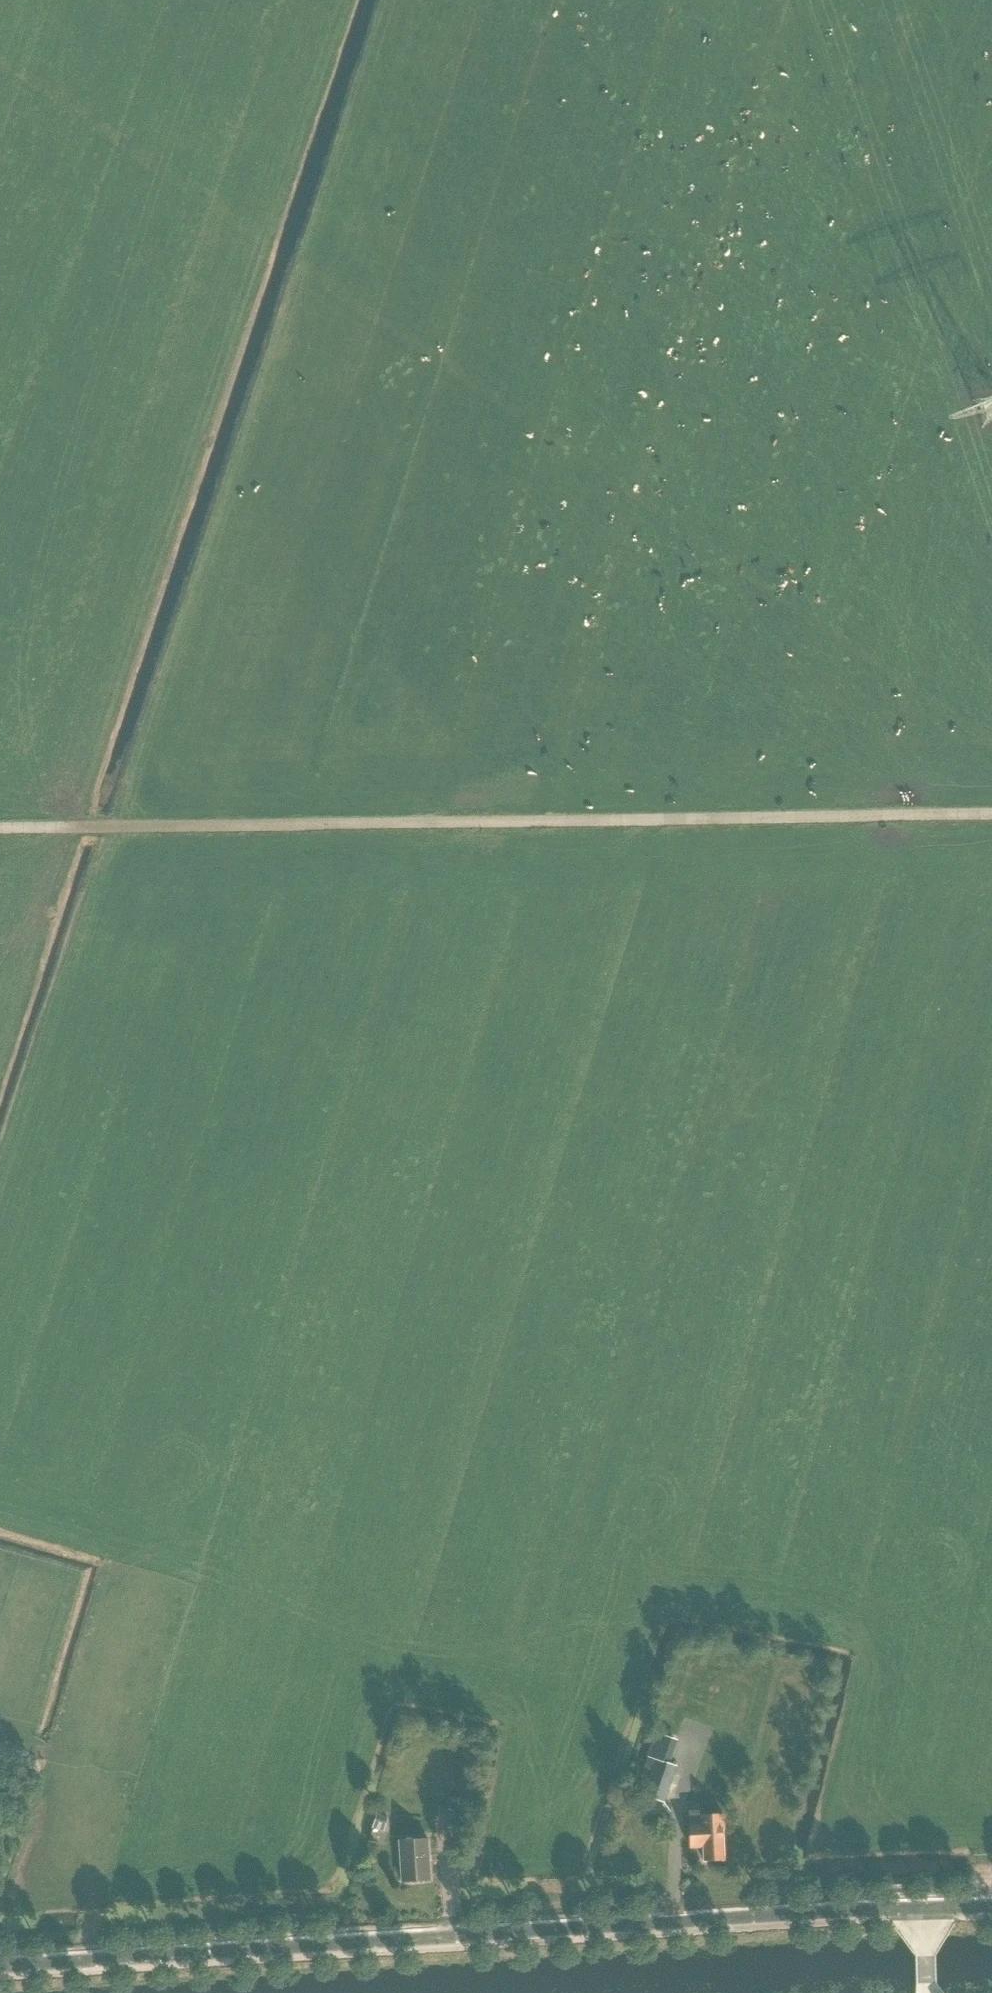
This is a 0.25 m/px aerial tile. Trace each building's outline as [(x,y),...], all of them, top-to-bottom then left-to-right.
[(644,1796),(663,1803),(676,1768),(657,1761),(644,1796)] [(724,1829),(723,1814),(703,1815),(703,1810),(690,1811),(690,1824),(691,1847),(704,1847),(704,1861),(724,1860),(723,1829),(724,1829)] [(428,1839),(399,1841),(402,1881),(431,1879),(428,1839)]
